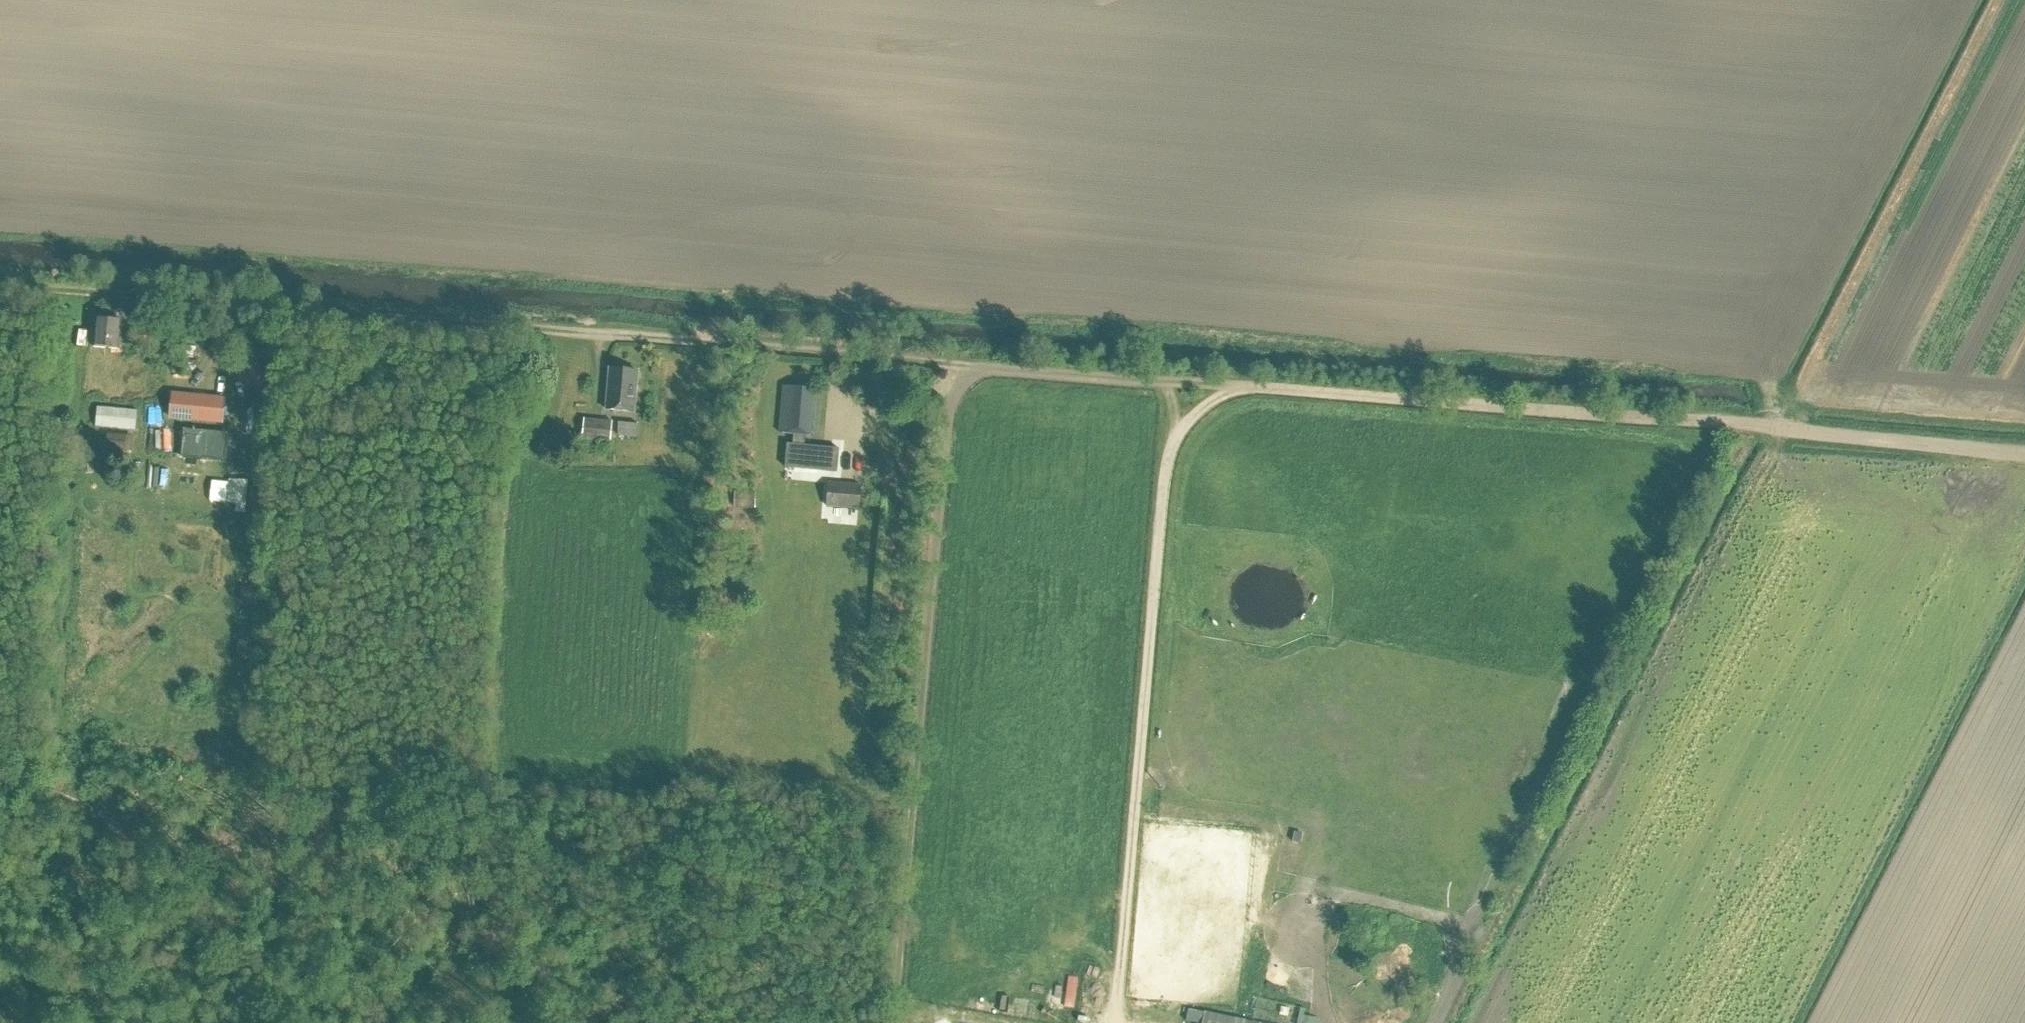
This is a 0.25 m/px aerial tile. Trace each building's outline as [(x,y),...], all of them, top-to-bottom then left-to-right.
[(96,320),(94,348),(119,350),(122,323),(96,320)] [(610,369),(606,410),(634,412),(637,372),(610,369)] [(784,386),(780,433),(793,434),(792,444),(787,444),(785,467),(836,472),(839,449),(805,446),(806,435),(812,436),(815,402),(811,401),(812,389),(784,386)] [(171,394),(168,420),(223,425),(225,399),(171,394)] [(610,442),(612,421),(584,418),(582,439),(610,442)] [(638,425),(618,423),(617,436),(637,438),(638,425)] [(225,460),(227,433),(184,429),(181,456),(225,460)] [(133,437),(107,435),(106,452),(132,454),(133,437)] [(864,451),(862,474),(905,478),(907,455),(864,451)] [(860,486),(829,484),(827,507),(859,509),(860,486)] [(758,494),(737,494),(737,509),(758,509),(758,494)] [(1218,1002),(1268,1008),(1273,970),(1222,964),(1218,1002)] [(1280,996),(1273,1012),(1292,1020),(1299,1004),(1280,996)] [(1188,1020),(1200,1022),(1202,1022),(1204,1012),(1190,1009),(1188,1020)] [(1204,1012),(1202,1022),(1257,1022),(1204,1012)]
